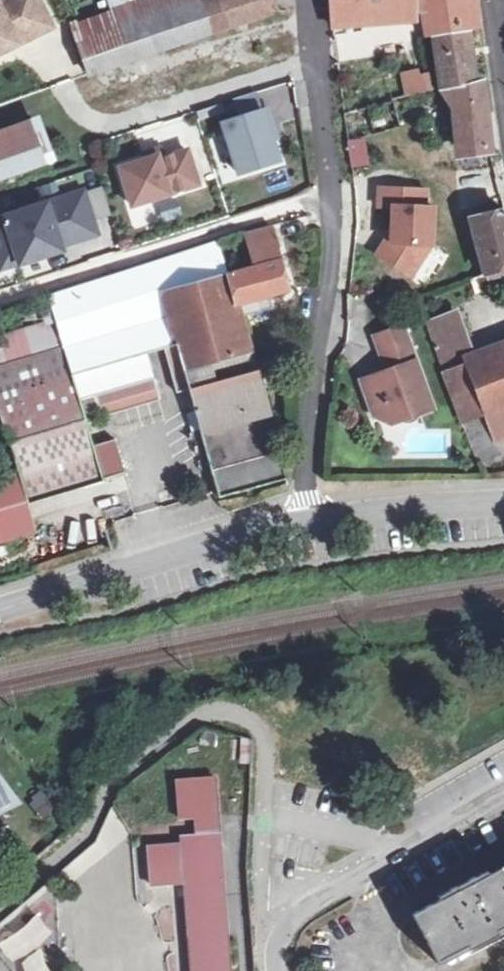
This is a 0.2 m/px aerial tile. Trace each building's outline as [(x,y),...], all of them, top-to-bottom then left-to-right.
[(36,34),(24,9),(40,1),(39,0),(0,0),(0,51),(36,34)] [(268,0),(217,0),(151,21),(144,3),(72,27),(89,73),(270,12),(268,0)] [(334,24),(363,22),(360,0),(331,0),(334,24)] [(387,20),(412,17),(409,0),(385,0),(387,20)] [(412,17),(427,16),(424,0),(409,0),(412,17)] [(427,16),(430,36),(433,36),(466,30),(477,28),(474,0),(424,0),(427,16)] [(40,1),(24,9),(36,34),(53,27),(40,1)] [(466,30),(433,36),(440,88),(456,85),(474,82),(474,80),(466,30)] [(429,90),(427,77),(418,78),(416,72),(402,75),(406,94),(429,90)] [(474,82),(456,85),(459,118),(485,115),(480,79),(474,80),(474,82)] [(232,100),(235,114),(262,108),(259,94),(232,100)] [(217,122),(235,179),(284,164),(266,107),(217,122)] [(485,115),(459,118),(464,154),(490,151),(485,115)] [(54,164),(38,117),(0,131),(0,183),(54,164)] [(365,139),(346,140),(349,169),(367,167),(365,139)] [(143,154),(144,159),(156,156),(157,159),(163,157),(160,148),(143,154)] [(144,159),(120,167),(132,206),(198,184),(186,150),(163,157),(157,159),(156,156),(144,159)] [(102,186),(6,218),(20,262),(48,253),(46,249),(59,245),(96,233),(91,221),(111,215),(102,186)] [(472,219),(486,274),(503,270),(503,212),(472,219)] [(423,275),(425,216),(359,214),(360,273),(423,275)] [(6,218),(0,219),(0,267),(1,269),(20,262),(6,218)] [(26,501),(103,479),(86,421),(95,418),(99,410),(94,394),(152,376),(146,353),(176,344),(219,495),(286,478),(234,304),(284,290),(269,225),(248,231),(255,268),(227,274),(216,242),(47,296),(73,383),(0,405),(0,413),(26,501)] [(59,245),(46,249),(48,253),(60,249),(59,245)] [(427,321),(462,418),(503,402),(503,385),(492,354),(473,361),(454,312),(427,321)] [(432,406),(407,336),(379,345),(388,369),(361,378),(371,404),(382,400),(390,421),(432,406)] [(21,799),(0,771),(0,810),(21,799)] [(185,883),(192,970),(232,970),(216,776),(177,779),(181,817),(196,816),(198,834),(182,835),(182,843),(148,845),(151,884),(185,883)] [(32,800),(42,818),(54,812),(44,793),(32,800)] [(499,867),(471,881),(466,873),(450,882),(455,891),(413,911),(437,959),(467,942),(471,947),(498,934),(496,928),(503,924),(503,877),(499,867)]
